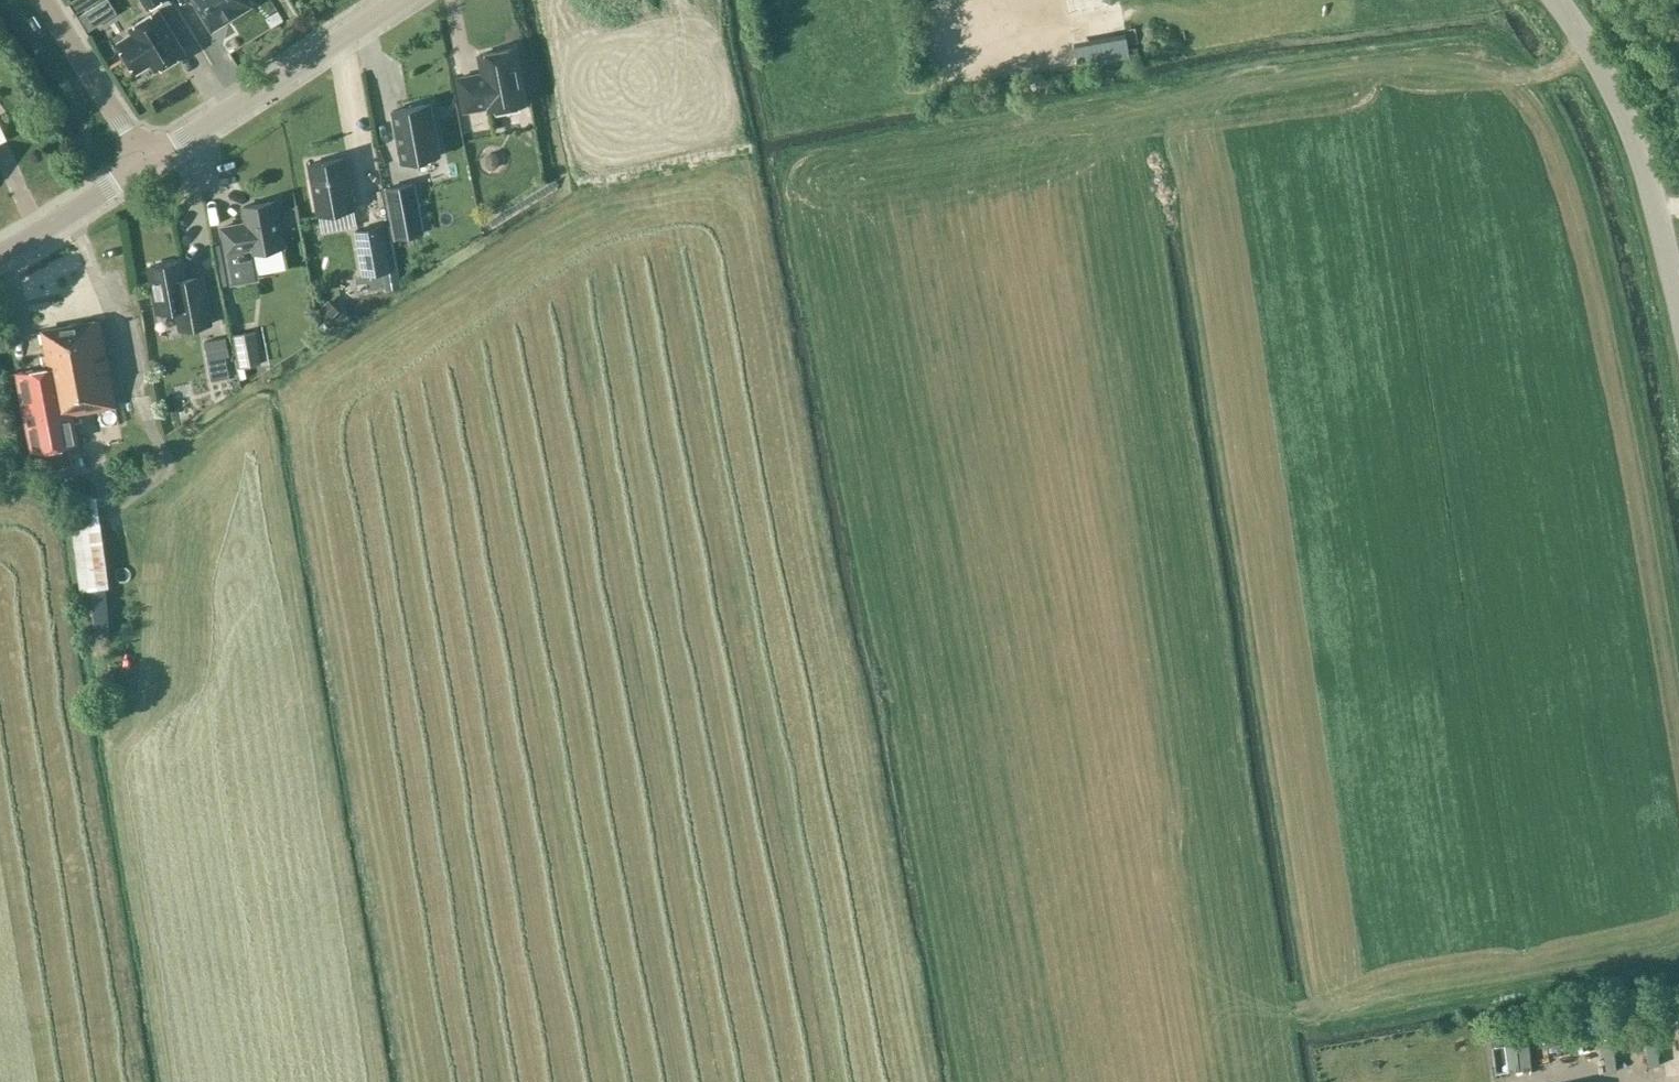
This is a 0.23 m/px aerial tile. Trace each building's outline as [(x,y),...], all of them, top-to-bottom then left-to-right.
[(147,8),(161,0),(142,0),(147,8)] [(211,29),(251,4),(248,0),(194,0),(211,29)] [(109,16),(103,5),(95,10),(101,20),(109,16)] [(185,51),(159,9),(128,28),(131,33),(118,42),(137,72),(150,64),(154,70),(185,51)] [(514,48),(479,54),(483,73),(457,78),(464,111),(489,106),(490,111),(525,104),(514,48)] [(553,119),(565,117),(563,103),(550,105),(553,119)] [(400,164),(437,157),(427,105),(390,112),(400,164)] [(487,167),(499,164),(495,146),(483,149),(487,167)] [(354,209),(345,157),(309,164),(318,215),(354,209)] [(420,233),(411,183),(385,188),(395,238),(420,233)] [(258,278),(253,252),(284,247),(275,201),(243,206),(246,225),(236,227),(236,224),(221,227),(232,283),(258,278)] [(388,270),(380,227),(355,232),(363,275),(388,270)] [(181,329),(210,324),(202,279),(186,282),(182,260),(150,266),(158,312),(177,308),(181,329)] [(325,322),(337,312),(327,301),(316,311),(325,322)] [(115,406),(99,320),(41,331),(47,365),(16,371),(31,451),(78,443),(73,414),(115,406)] [(261,364),(255,330),(233,334),(239,367),(261,364)] [(229,357),(226,338),(204,342),(208,361),(229,357)] [(107,587),(96,495),(69,499),(80,591),(107,587)] [(1670,1072),(1678,1071),(1678,1056),(1668,1057),(1670,1072)]
